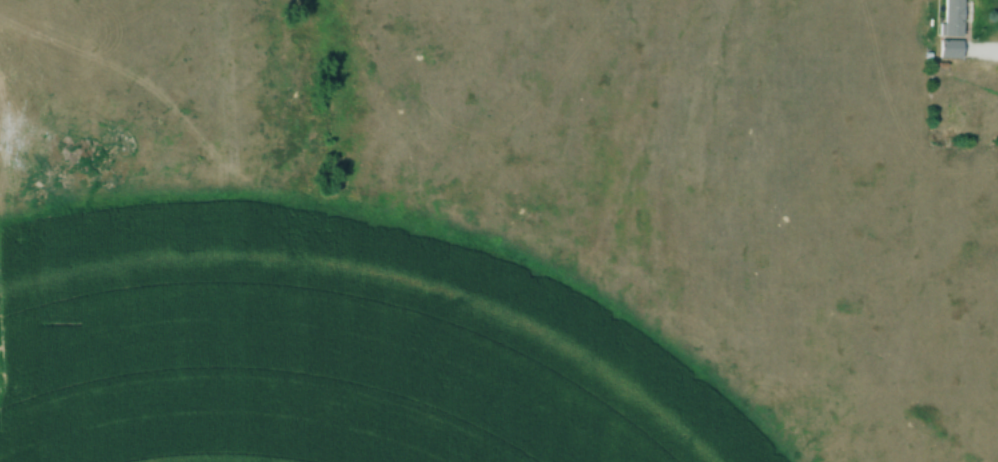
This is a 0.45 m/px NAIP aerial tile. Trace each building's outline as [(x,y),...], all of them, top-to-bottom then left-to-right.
[(942,37),(961,37),(961,0),(942,0),(942,37)] [(960,58),(960,41),(939,41),(939,58),(960,58)]
